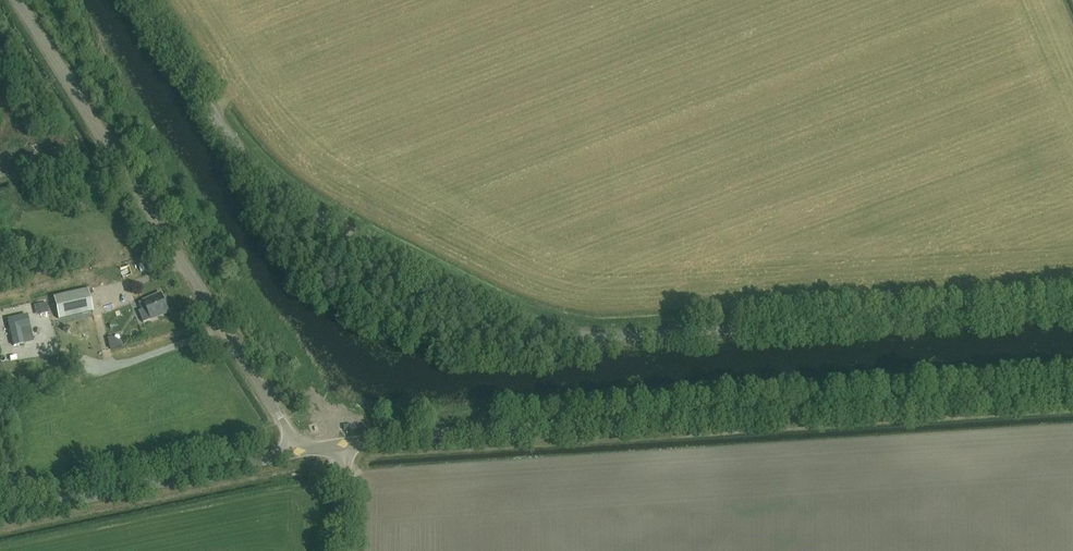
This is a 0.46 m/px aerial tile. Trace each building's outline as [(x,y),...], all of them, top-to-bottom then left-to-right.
[(148,265),(146,257),(125,262),(127,270),(148,265)] [(367,275),(359,271),(356,277),(364,281),(367,275)] [(104,285),(113,283),(110,275),(102,278),(104,285)] [(89,290),(54,298),(60,321),(94,313),(89,290)] [(142,309),(138,310),(143,323),(151,319),(168,312),(161,295),(140,304),(142,309)] [(47,303),(35,306),(36,312),(48,310),(47,303)] [(28,315),(8,319),(14,347),(24,345),(21,329),(31,327),(28,315)] [(114,350),(124,347),(122,337),(111,340),(114,350)]
